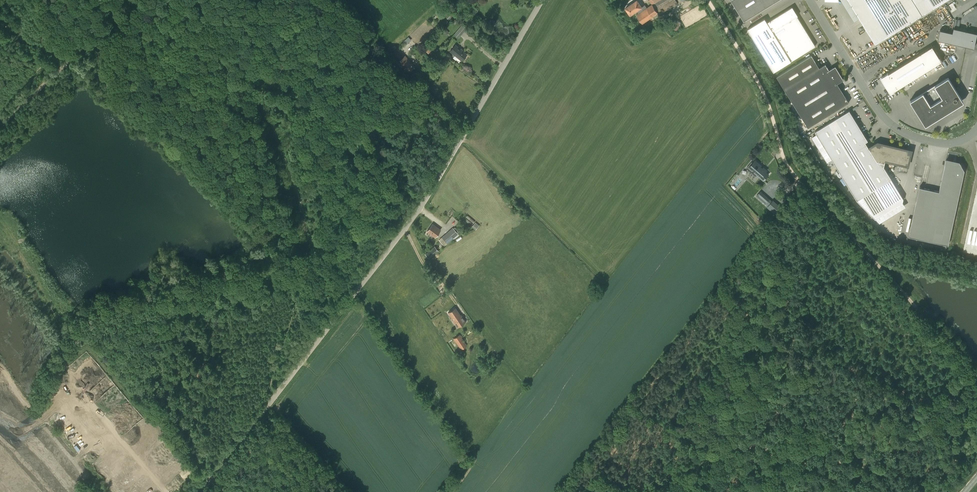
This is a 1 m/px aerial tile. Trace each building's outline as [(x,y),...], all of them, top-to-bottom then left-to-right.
[(637,11),(639,14),(637,15),(643,24),(658,13),(659,15),(678,3),(676,0),(650,0),(652,4),(647,8),(645,5),(642,7),(637,0),(626,8),(631,15),(637,11)] [(744,20),(777,0),(732,0),(744,20)] [(875,44),(946,0),(848,0),(875,44)] [(765,18),(748,29),(774,71),(815,46),(792,7),(767,22),(765,18)] [(456,16),(451,11),(445,16),(450,21),(456,16)] [(463,23),(456,31),(461,35),(468,27),(463,23)] [(975,48),(976,38),(976,33),(954,28),(951,43),(975,48)] [(409,36),(403,43),(409,50),(416,44),(409,36)] [(430,44),(424,49),(428,53),(433,48),(430,44)] [(450,51),(461,60),(466,54),(455,45),(450,51)] [(415,66),(405,56),(404,57),(397,49),(392,54),(399,61),(398,62),(407,72),(408,71),(408,72),(415,66)] [(923,51),(880,78),(890,93),(935,65),(934,62),(931,64),(923,51)] [(819,67),(812,55),(777,76),(808,127),(849,102),(837,83),(843,79),(839,73),(835,67),(830,70),(825,64),(819,67)] [(910,100),(925,125),(958,104),(947,78),(910,100)] [(867,148),(868,147),(865,142),(868,140),(849,110),(815,131),(817,134),(832,159),(833,161),(857,200),(875,218),(903,202),(903,198),(886,169),(877,167),(877,165),(867,148)] [(831,118),(839,113),(837,110),(829,115),(831,118)] [(869,148),(868,147),(867,148),(877,165),(877,167),(886,169),(884,166),(885,160),(900,163),(903,149),(881,143),(880,146),(878,146),(876,144),(869,148)] [(903,149),(900,163),(898,169),(906,171),(911,153),(910,153),(910,154),(908,153),(909,150),(903,149)] [(920,187),(910,233),(909,236),(948,245),(949,242),(965,170),(959,161),(946,158),(946,160),(939,191),(920,187)] [(751,169),(764,180),(768,175),(766,173),(767,171),(756,162),(751,169)] [(769,205),(770,206),(773,202),(772,202),(772,201),(760,191),(756,195),(768,206),(769,205)] [(475,221),(467,215),(466,217),(473,223),(475,221)] [(464,219),(471,225),(473,224),(465,217),(464,219)] [(427,231),(435,237),(441,230),(433,224),(427,231)] [(459,232),(455,227),(453,228),(439,240),(444,246),(458,234),(458,233),(459,232)] [(425,254),(429,259),(439,251),(434,246),(425,254)] [(466,322),(461,314),(460,315),(455,308),(448,313),(453,320),(452,320),(457,328),(466,322)] [(467,345),(460,334),(453,339),(454,340),(451,343),(457,352),(467,345)]
